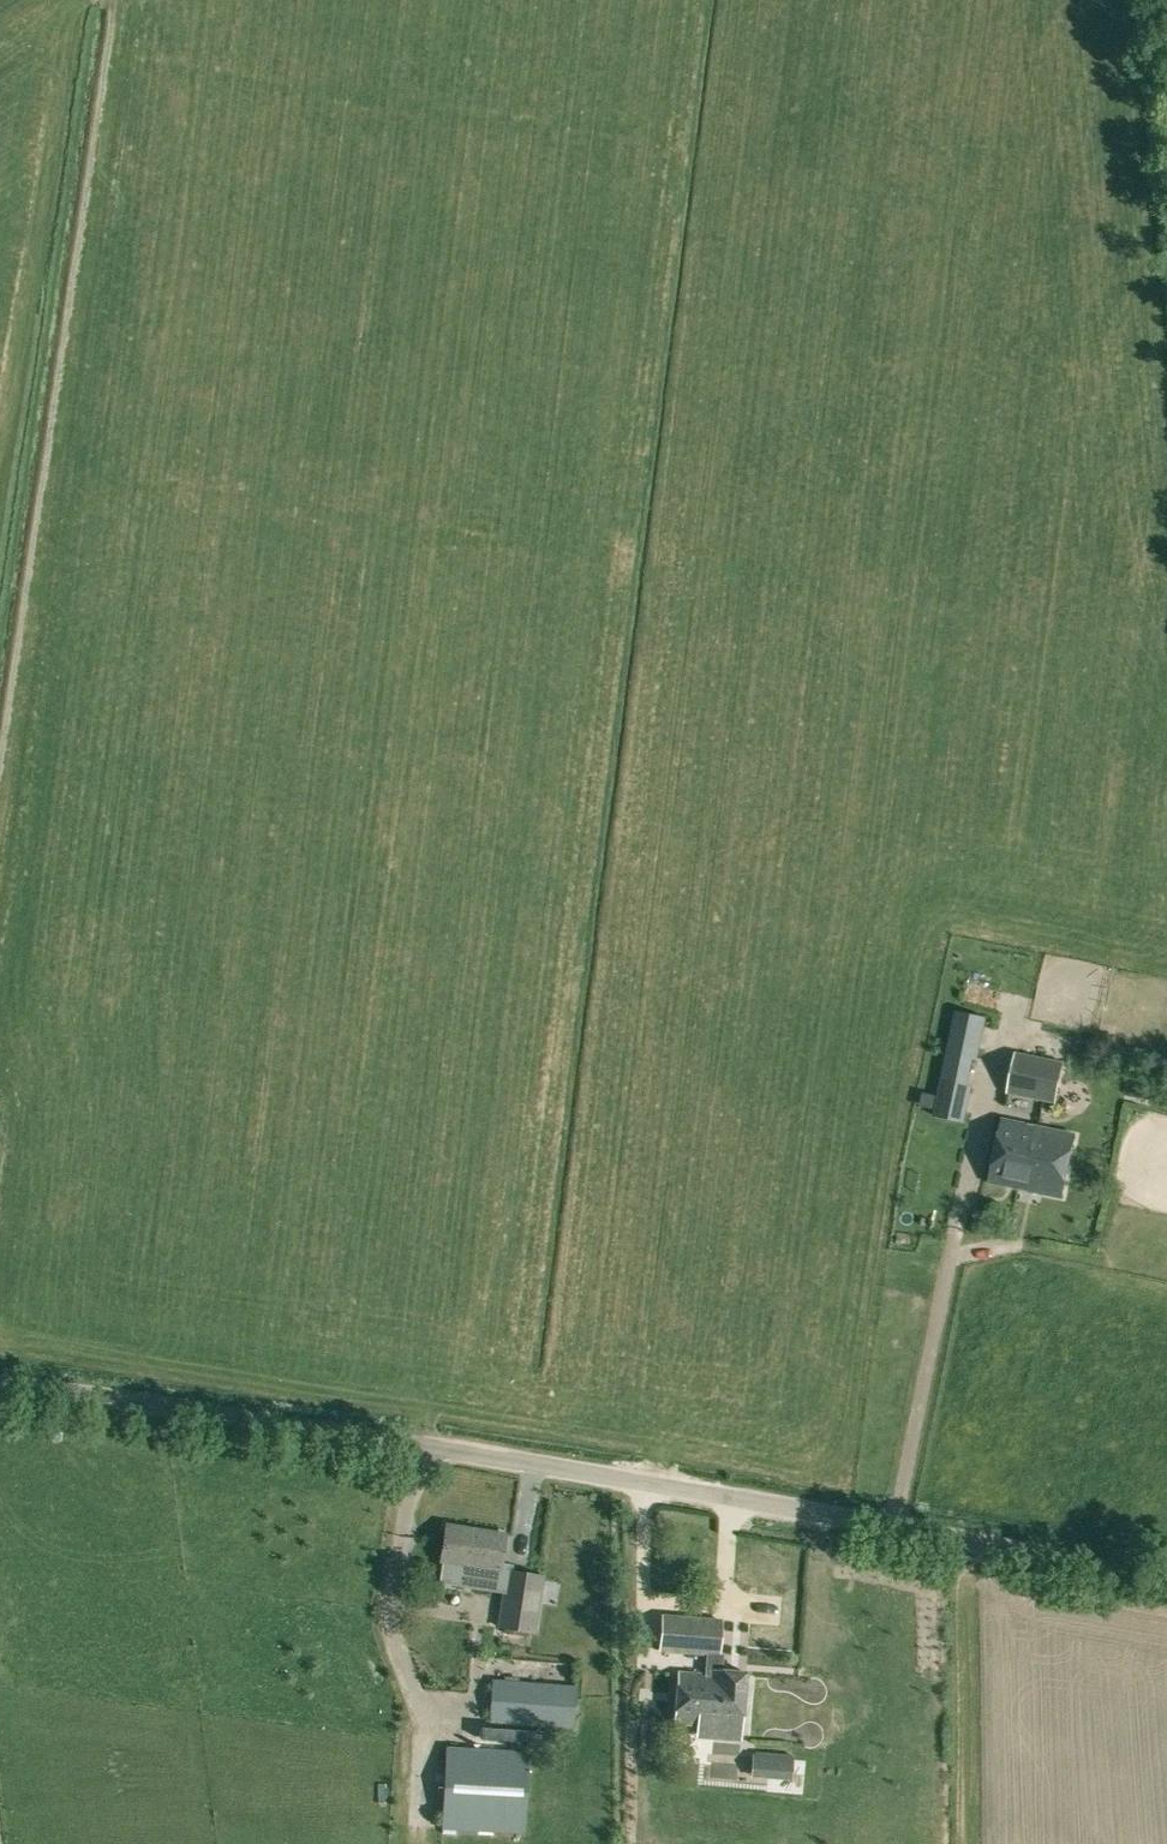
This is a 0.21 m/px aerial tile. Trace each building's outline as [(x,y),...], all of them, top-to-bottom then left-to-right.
[(956,1010),(947,1050),(972,1056),(978,1057),(987,1017),(956,1010)] [(1006,1093),(1056,1103),(1064,1062),(1015,1052),(1006,1093)] [(967,1082),(942,1076),(933,1115),(963,1122),(972,1083),(967,1082)] [(1155,1081),(1140,1078),(1135,1097),(1150,1101),(1155,1081)] [(989,1182),(1020,1188),(1061,1197),(1075,1134),(1040,1127),(1002,1119),(989,1182)] [(441,1560),(500,1569),(505,1533),(446,1524),(441,1560)] [(498,1630),(537,1636),(546,1575),(507,1568),(498,1630)] [(713,1738),(741,1740),(747,1672),(720,1670),(721,1653),(719,1653),(722,1619),(663,1615),(659,1651),(707,1655),(705,1674),(679,1672),(674,1722),(714,1726),(713,1738)] [(490,1721),(570,1726),(571,1726),(574,1726),(576,1685),(493,1679),(490,1721)] [(441,1827),(524,1832),(528,1751),(446,1746),(441,1827)] [(771,1755),(753,1754),(752,1777),(769,1778),(771,1755)]
